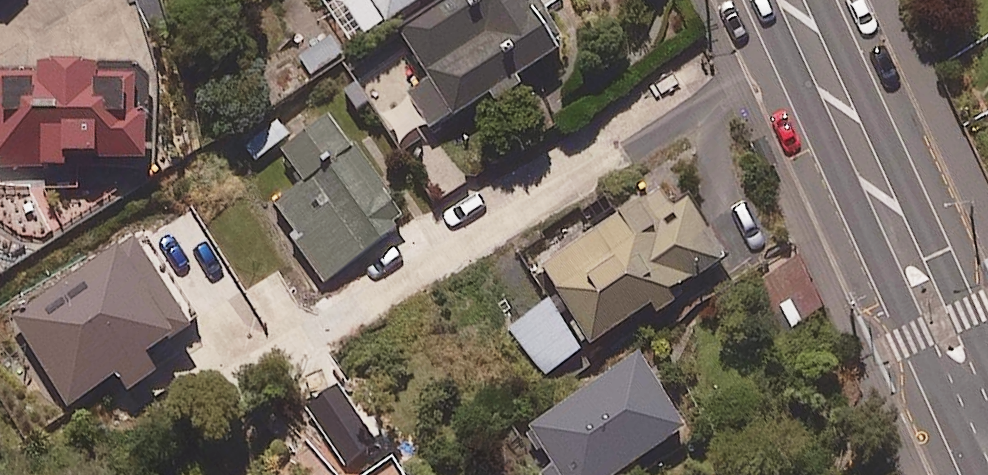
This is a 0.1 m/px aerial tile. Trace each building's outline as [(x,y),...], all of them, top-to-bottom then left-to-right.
[(417,0),(322,0),(349,43),(417,0)] [(398,30),(428,74),(403,91),(433,134),(558,49),(534,14),(555,0),(442,0),(398,30)] [(130,73),(95,74),(95,64),(0,68),(0,186),(78,182),(77,166),(150,163),(147,109),(131,110),(130,73)] [(408,216),(326,113),(280,149),(303,179),(272,203),(299,238),(294,242),(325,281),(408,216)] [(654,229),(637,203),(538,266),(587,341),(719,256),(688,207),(654,229)] [(126,266),(114,246),(8,310),(67,406),(116,376),(124,391),(154,373),(142,353),(197,319),(154,249),(126,266)] [(580,350),(547,300),(508,326),(541,376),(580,350)] [(550,459),(541,465),(548,474),(621,474),(689,431),(638,352),(527,425),(550,459)] [(389,453),(361,471),(364,474),(403,474),(389,453)]
